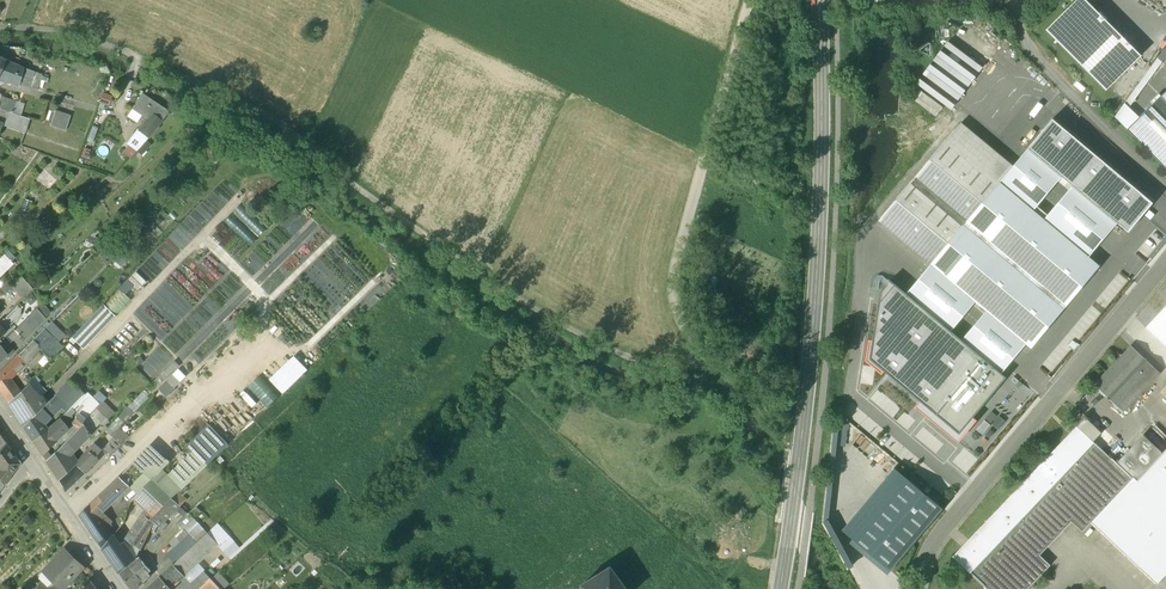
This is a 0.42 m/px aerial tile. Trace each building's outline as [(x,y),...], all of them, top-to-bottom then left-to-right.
[(1104,90),(1140,54),(1086,0),(1077,0),(1045,32),(1104,90)] [(917,84),(952,110),(982,67),(947,42),(917,84)] [(1162,62),(1165,57),(1165,45),(1157,58),(1162,62)] [(1026,57),(1015,67),(1032,84),(1043,74),(1026,57)] [(5,61),(0,73),(0,80),(7,83),(18,86),(21,75),(23,68),(5,61)] [(32,78),(29,89),(38,91),(41,75),(34,72),(32,78)] [(32,78),(21,75),(18,86),(29,89),(32,78)] [(916,100),(938,117),(945,107),(923,90),(916,100)] [(0,94),(0,109),(9,112),(12,113),(15,101),(2,97),(3,95),(0,94)] [(142,94),(132,109),(148,120),(157,108),(167,115),(169,112),(142,94)] [(1127,129),(1165,169),(1165,101),(1161,95),(1127,129)] [(167,115),(157,108),(148,120),(146,123),(149,124),(156,128),(167,115)] [(70,115),(56,111),(50,126),(65,131),(70,115)] [(12,113),(9,112),(5,125),(25,131),(29,119),(12,113)] [(1028,149),(1117,222),(1128,232),(1153,202),(1052,119),(1028,149)] [(1013,166),(961,122),(947,139),(999,182),(1013,166)] [(156,128),(149,124),(143,133),(149,137),(156,128)] [(947,139),(879,220),(931,264),(999,182),(947,139)] [(1106,236),(1117,222),(1028,149),(1017,161),(1013,166),(999,183),(1089,256),(1106,236)] [(1089,256),(999,182),(931,264),(1032,347),(1100,265),(1089,256)] [(1138,238),(1147,245),(1157,235),(1148,227),(1138,238)] [(906,294),(1001,373),(1013,359),(1026,344),(930,265),(918,279),(906,294)] [(135,271),(127,279),(137,289),(146,281),(135,271)] [(22,277),(11,286),(23,299),(33,289),(22,277)] [(1006,377),(1001,373),(906,294),(895,285),(879,304),(873,340),(869,359),(920,401),(916,406),(958,441),(977,419),(973,416),(1006,377)] [(120,290),(105,306),(116,316),(131,300),(120,290)] [(32,293),(26,300),(33,305),(38,297),(32,293)] [(105,306),(103,305),(92,317),(103,328),(114,316),(105,306)] [(6,331),(20,316),(21,309),(18,306),(0,322),(0,325),(6,331)] [(1165,345),(1165,306),(1146,326),(1165,345)] [(37,309),(14,331),(29,344),(45,328),(50,323),(37,309)] [(92,317),(72,338),(75,340),(83,348),(103,328),(92,317)] [(41,348),(51,359),(64,347),(45,328),(33,340),(41,348)] [(33,340),(24,349),(32,357),(41,348),(33,340)] [(1068,345),(1075,351),(1080,346),(1073,340),(1068,345)] [(1160,373),(1131,345),(1094,384),(1123,412),(1160,373)] [(0,373),(0,387),(7,381),(32,357),(24,349),(18,355),(19,355),(0,373)] [(295,357),(269,379),(282,394),(308,370),(295,357)] [(259,377),(248,387),(268,408),(279,398),(259,377)] [(47,393),(33,379),(27,385),(40,399),(43,396),(44,397),(47,393)] [(56,395),(50,401),(55,409),(59,406),(62,409),(79,389),(70,380),(56,395)] [(14,385),(3,396),(8,403),(20,392),(14,385)] [(40,399),(27,385),(20,392),(8,403),(24,426),(34,415),(43,407),(49,402),(44,397),(43,396),(40,399)] [(104,403),(109,398),(102,390),(96,395),(104,403)] [(49,402),(43,407),(49,416),(55,409),(50,401),(49,402)] [(43,407),(34,415),(24,426),(33,441),(46,430),(41,424),(49,416),(43,407)] [(87,407),(81,413),(87,418),(92,412),(87,407)] [(81,413),(73,424),(78,429),(83,424),(87,418),(81,413)] [(96,433),(105,424),(94,414),(85,424),(96,433)] [(121,416),(106,431),(110,434),(124,419),(121,416)] [(1101,433),(1085,417),(1077,426),(1093,442),(1101,433)] [(53,426),(46,430),(56,441),(69,429),(61,419),(53,426)] [(78,429),(65,442),(73,450),(90,432),(83,424),(78,429)] [(194,452),(169,476),(174,481),(182,489),(212,461),(227,447),(207,426),(187,446),(194,452)] [(1093,442),(1077,426),(953,556),(985,587),(1009,561),(1015,567),(1032,549),(1039,555),(1072,521),(1082,531),(1091,521),(1132,478),(1116,463),(1093,442)] [(46,430),(33,441),(42,455),(56,441),(46,430)] [(1143,435),(1116,463),(1132,478),(1132,479),(1133,477),(1137,481),(1163,453),(1143,435)] [(115,437),(104,451),(110,457),(122,445),(115,437)] [(100,438),(95,443),(101,448),(105,443),(100,438)] [(73,450),(65,442),(46,461),(59,481),(76,464),(71,458),(70,458),(68,455),(73,450)] [(101,448),(95,443),(89,449),(96,456),(102,450),(101,448)] [(0,451),(0,482),(4,485),(18,467),(17,460),(6,444),(0,451)] [(151,445),(134,462),(152,480),(163,470),(170,463),(151,445)] [(89,449),(77,464),(86,473),(98,460),(96,456),(89,449)] [(1163,453),(1137,481),(1133,477),(1132,479),(1132,478),(1091,521),(1157,583),(1165,574),(1165,450),(1163,453)] [(76,464),(59,481),(66,491),(86,473),(77,464),(76,464)] [(891,570),(942,508),(894,469),(843,531),(891,570)] [(169,476),(163,470),(152,480),(165,492),(174,481),(169,476)] [(119,477),(96,499),(107,509),(130,487),(119,477)] [(165,492),(152,480),(138,495),(145,499),(151,506),(158,513),(162,509),(172,498),(165,492)] [(174,481),(165,492),(172,498),(182,489),(174,481)] [(138,495),(131,502),(139,507),(145,499),(138,495)] [(96,499),(81,514),(97,539),(108,530),(102,521),(106,519),(102,513),(107,509),(96,499)] [(151,506),(127,540),(140,550),(150,530),(154,523),(151,520),(158,513),(151,506)] [(158,513),(151,520),(154,523),(158,525),(168,514),(162,509),(158,513)] [(835,519),(827,523),(848,571),(857,567),(835,519)] [(194,521),(185,530),(193,538),(204,529),(194,521)] [(108,530),(97,539),(104,548),(114,535),(108,530)] [(168,544),(174,548),(167,554),(171,559),(193,538),(185,530),(168,544)] [(104,548),(103,549),(109,558),(125,543),(114,535),(104,548)] [(125,543),(109,558),(120,573),(136,559),(125,543)] [(62,549),(45,567),(51,572),(68,554),(62,549)] [(985,587),(987,588),(1027,588),(1050,565),(1039,555),(1032,549),(1015,567),(1009,561),(985,587)] [(188,551),(174,564),(183,574),(197,561),(188,551)] [(68,554),(51,572),(57,578),(54,580),(62,588),(73,577),(74,578),(83,569),(68,554)] [(150,571),(139,558),(129,566),(141,579),(150,571)] [(174,564),(160,577),(169,586),(183,574),(174,564)] [(129,566),(120,574),(131,588),(137,588),(144,582),(141,579),(129,566)] [(582,585),(584,588),(627,588),(612,566),(582,585)] [(183,588),(199,588),(211,578),(203,570),(183,588)] [(150,586),(153,588),(172,588),(169,586),(160,577),(150,586)] [(199,588),(221,588),(211,578),(199,588)] [(80,588),(96,588),(90,580),(80,588)]
